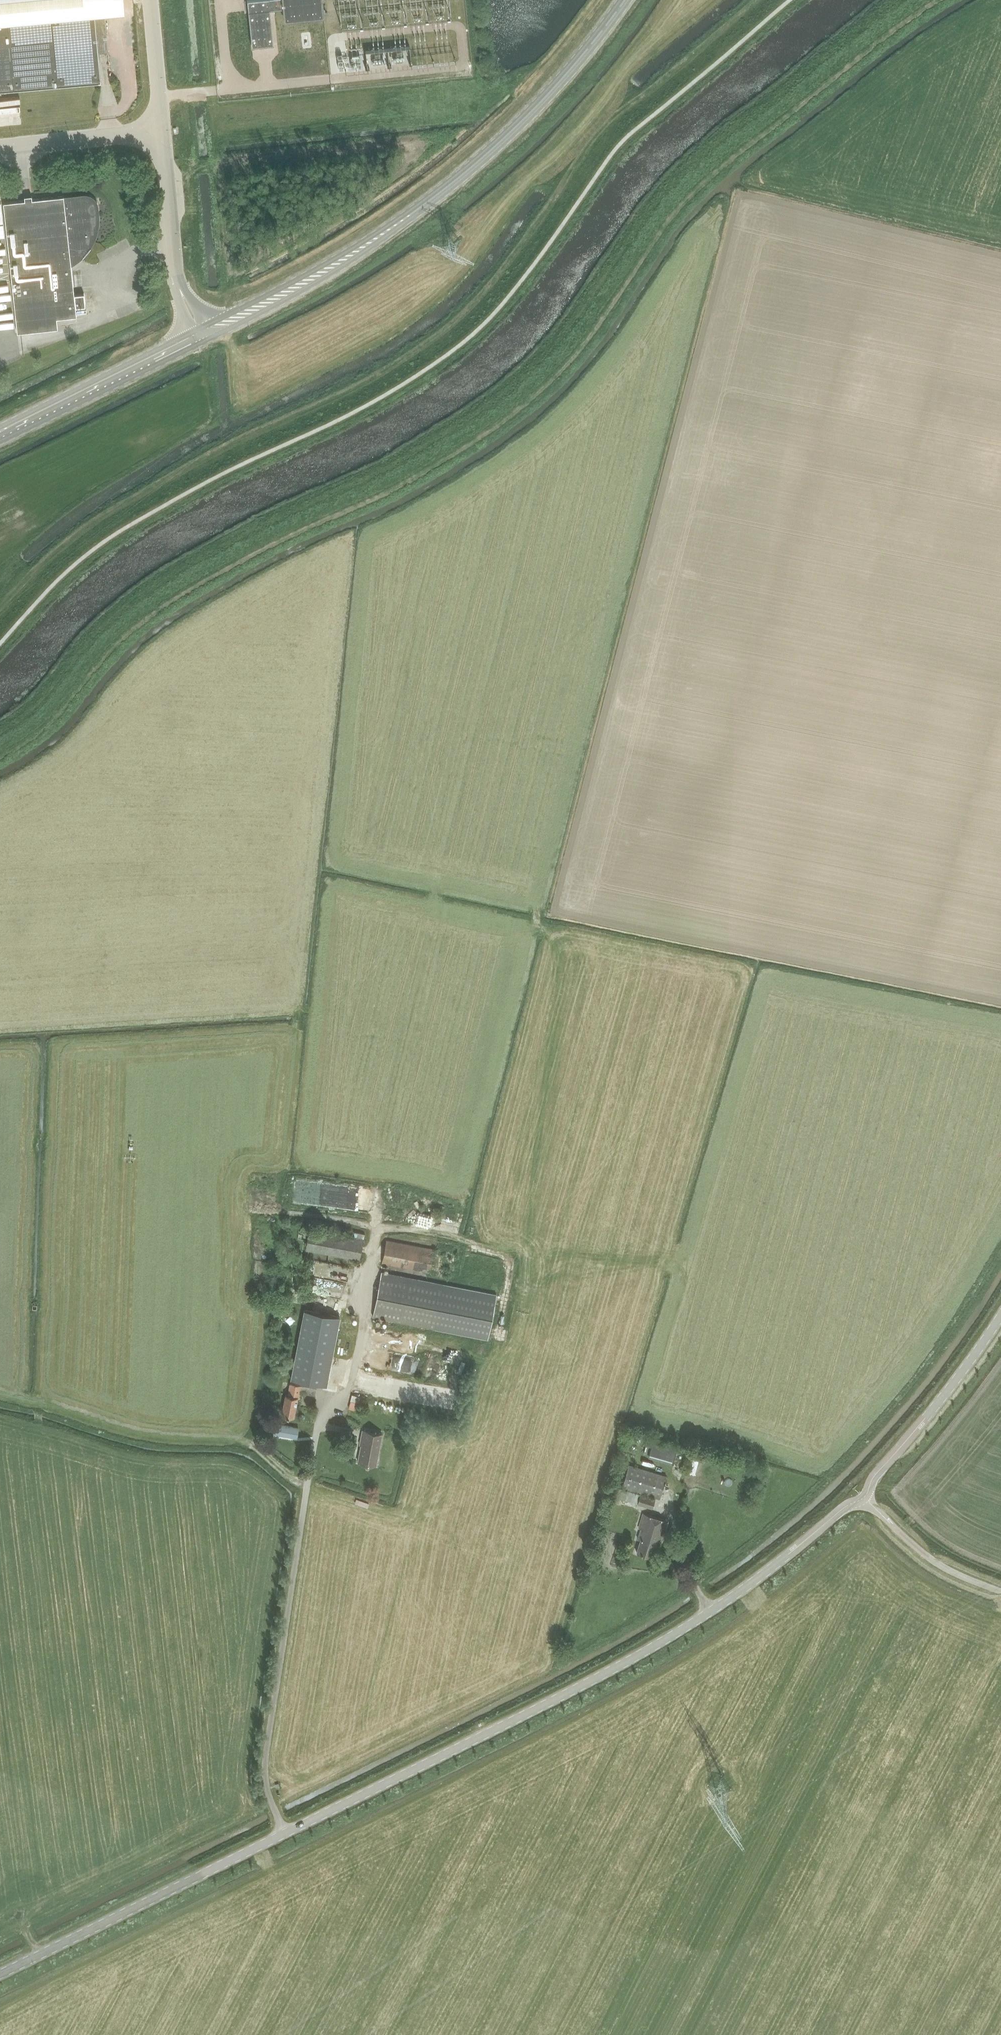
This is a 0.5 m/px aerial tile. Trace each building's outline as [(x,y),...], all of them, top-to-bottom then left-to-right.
[(100,80),(98,51),(108,51),(105,15),(107,15),(108,15),(109,14),(110,14),(111,13),(112,12),(112,10),(113,9),(113,8),(113,7),(123,6),(122,0),(0,0),(0,89),(100,80)] [(319,0),(250,0),(247,0),(252,47),(273,45),(270,9),(285,8),(286,17),(321,14),(319,0)] [(415,47),(373,49),(374,66),(416,64),(415,47)] [(25,201),(3,203),(14,305),(17,333),(58,329),(57,319),(76,316),(75,308),(74,294),(72,276),(71,262),(77,258),(83,252),(88,245),(92,238),(94,230),(96,222),(95,213),(95,206),(94,204),(93,203),(92,201),(91,200),(90,199),(89,199),(87,198),(86,198),(85,198),(84,198),(64,201),(64,197),(32,200),(31,195),(24,196),(25,201)] [(84,293),(74,294),(75,308),(85,306),(84,293)] [(306,1251),(360,1261),(365,1234),(354,1232),(353,1237),(310,1229),(306,1251)] [(386,1241),(382,1264),(429,1273),(432,1255),(433,1250),(386,1241)] [(382,1272),(373,1317),(488,1339),(496,1294),(382,1272)] [(291,1378),(326,1386),(340,1317),(304,1310),(291,1378)] [(285,1395),(282,1414),(294,1417),(297,1398),(300,1398),(301,1393),(315,1396),(317,1388),(290,1383),(288,1395),(285,1395)] [(363,1398),(352,1395),(351,1400),(362,1403),(363,1398)] [(361,1404),(351,1401),(349,1409),(359,1412),(361,1404)] [(297,1438),(299,1428),(275,1423),(273,1434),(297,1438)] [(376,1466),(382,1434),(362,1430),(360,1446),(361,1446),(358,1462),(376,1466)] [(649,1455),(649,1456),(671,1462),(671,1463),(674,1453),(675,1448),(652,1442),(651,1447),(649,1455)] [(698,1473),(701,1454),(695,1453),(692,1472),(698,1473)] [(631,1503),(652,1509),(655,1498),(660,1500),(667,1476),(629,1465),(622,1488),(617,1487),(614,1497),(631,1502),(631,1503)] [(661,1545),(667,1522),(644,1515),(638,1539),(641,1540),(637,1553),(652,1557),(655,1544),(661,1545)]
